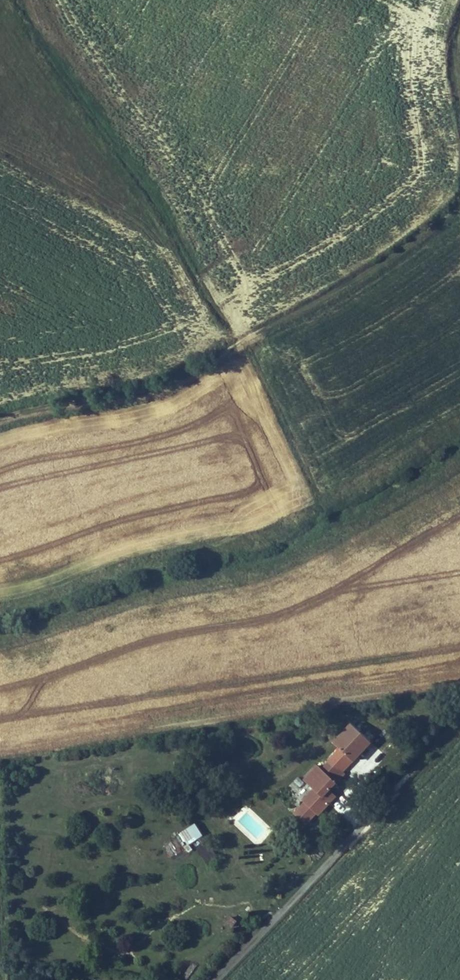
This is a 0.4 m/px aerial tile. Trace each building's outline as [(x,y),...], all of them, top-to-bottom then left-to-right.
[(350,724),(331,744),(352,764),(371,745),(350,724)] [(329,759),(339,768),(347,760),(337,751),(329,759)] [(335,779),(342,772),(339,768),(329,759),(323,754),(309,769),(321,780),(309,793),(312,795),(322,804),(323,806),(342,786),(335,779)] [(322,804),(312,795),(305,802),(315,812),(322,804)] [(203,836),(195,842),(209,860),(217,853),(203,836)] [(175,840),(164,845),(170,857),(181,851),(175,840)] [(233,928),(237,921),(229,917),(225,924),(233,928)]
